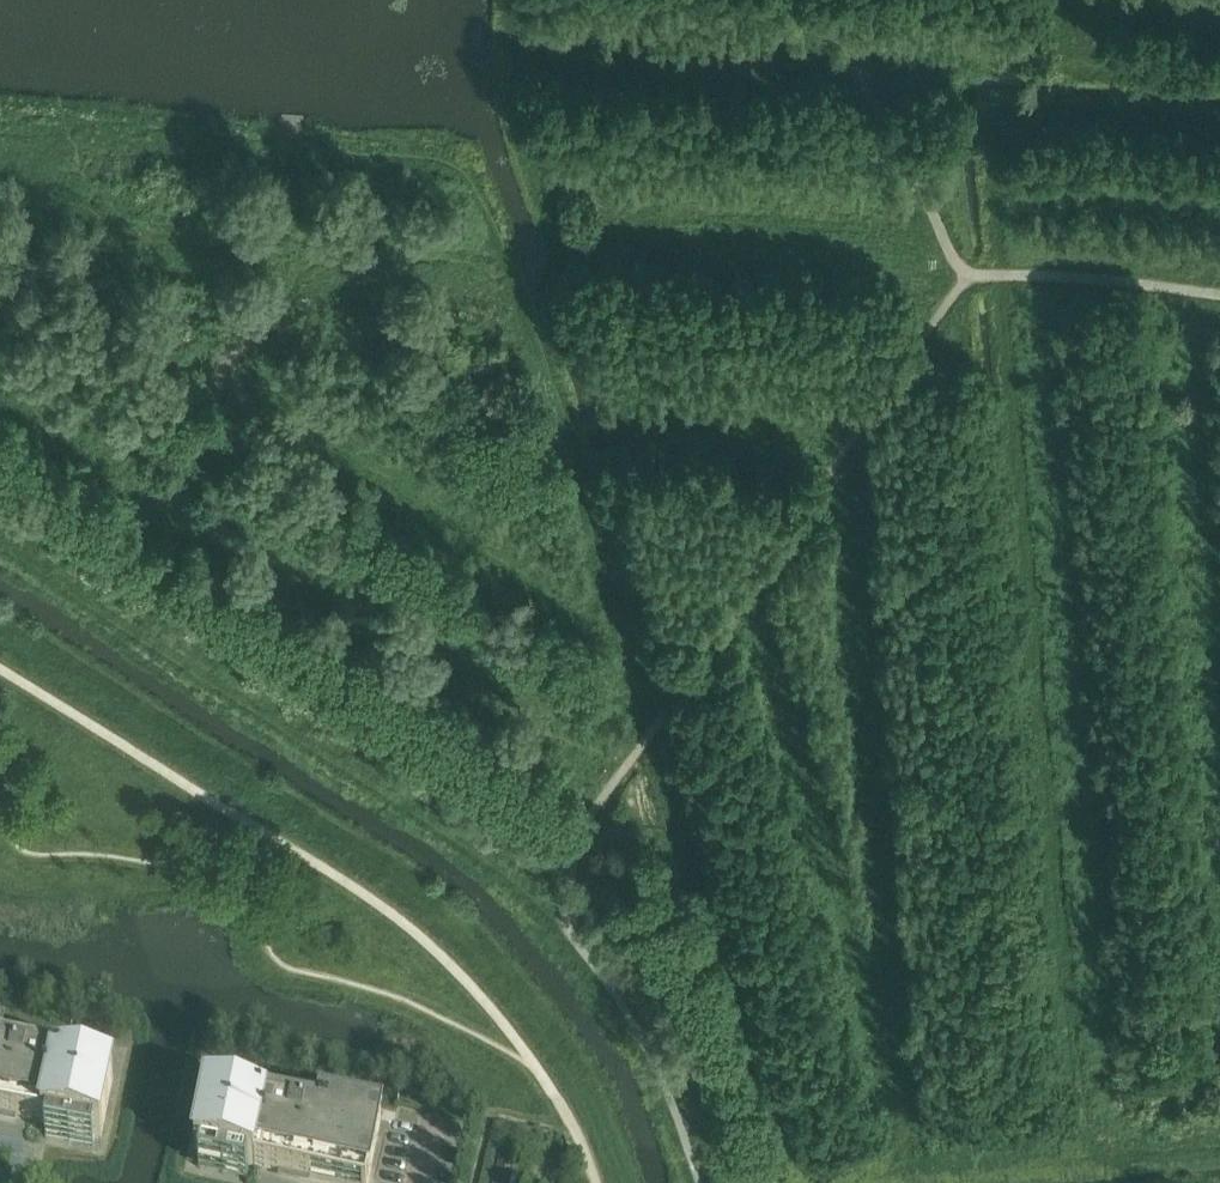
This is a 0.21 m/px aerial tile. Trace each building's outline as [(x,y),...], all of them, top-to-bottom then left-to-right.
[(27,1061),(2,1056),(4,1044),(0,1043),(0,1117),(48,1127),(46,1138),(94,1148),(96,1137),(102,1138),(114,1079),(42,1064),(43,1058),(28,1055),(27,1061)] [(280,1113),(208,1098),(195,1157),(201,1158),(199,1170),(247,1180),(249,1168),(321,1182),(369,1182),(382,1122),(322,1110),(320,1121),(295,1116),(296,1110),(281,1107),(280,1113)] [(499,1166),(495,1182),(512,1182),(515,1169),(499,1166)]
